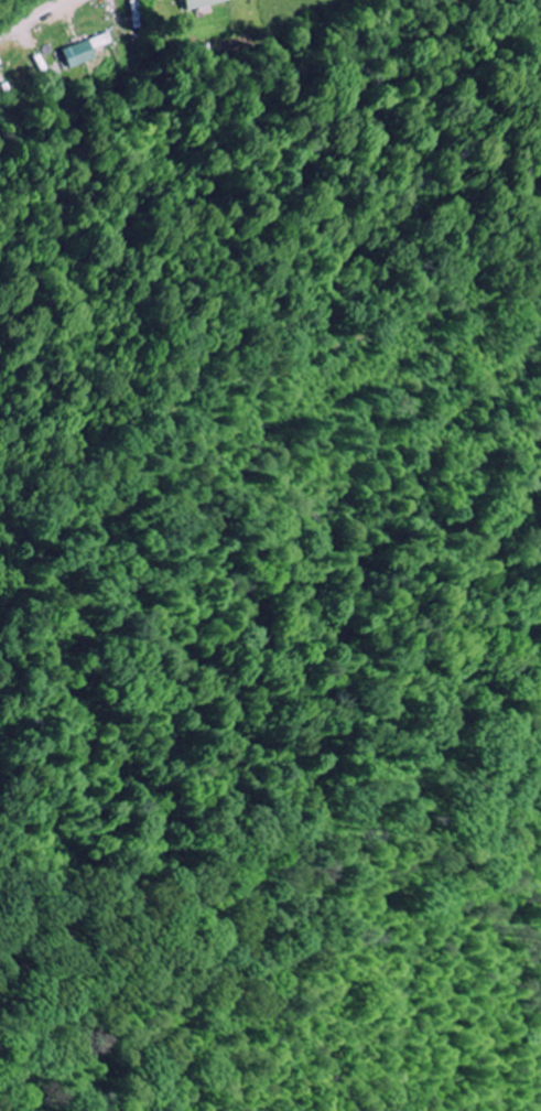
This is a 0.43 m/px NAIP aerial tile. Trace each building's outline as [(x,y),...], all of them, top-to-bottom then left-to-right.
[(223,4),(223,0),(180,0),(182,11),(223,4)] [(59,52),(66,71),(92,61),(88,51),(107,44),(104,34),(59,52)]
